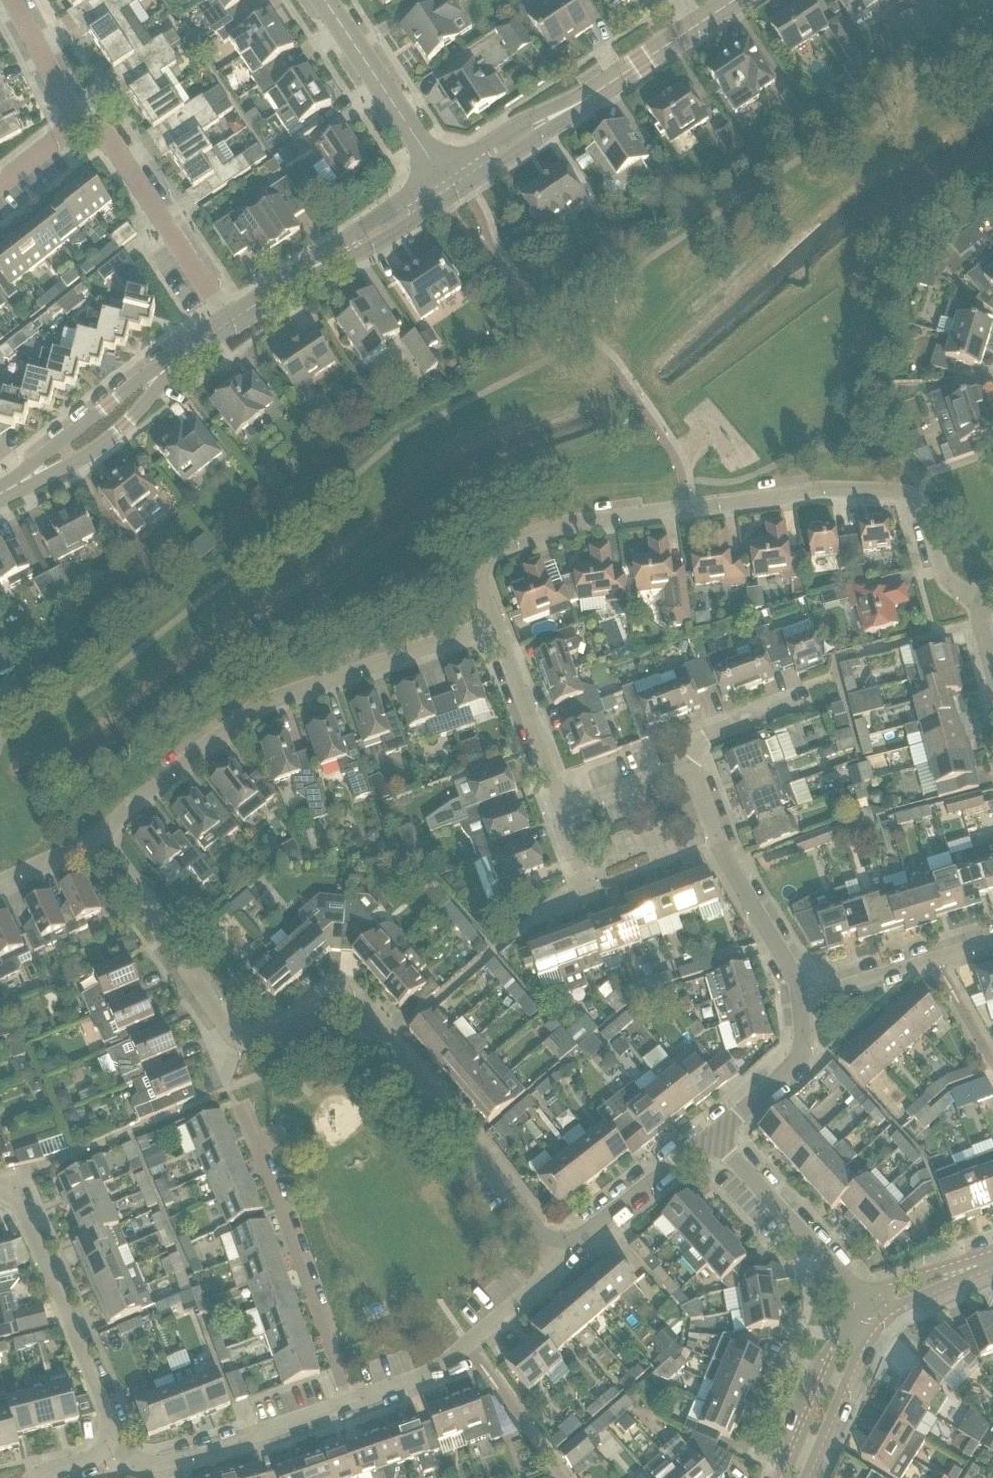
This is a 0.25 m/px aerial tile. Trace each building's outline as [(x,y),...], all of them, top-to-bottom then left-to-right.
[(74,10),(85,2),(93,14),(114,0),(67,0),(74,10)] [(142,0),(114,0),(93,14),(101,25),(89,33),(102,51),(141,25),(129,8),(142,0)] [(203,17),(215,35),(245,15),(238,5),(243,2),(246,0),(217,0),(220,5),(212,11),(203,17)] [(459,9),(453,0),(441,0),(437,3),(436,2),(400,25),(410,41),(414,38),(428,60),(444,49),(443,47),(459,36),(446,17),(459,9)] [(582,10),(575,0),(550,0),(528,15),(551,50),(573,35),(576,38),(593,26),(582,10)] [(610,9),(623,0),(604,0),(610,9)] [(819,16),(809,0),(807,0),(770,24),(790,54),(828,29),(827,27),(819,16)] [(890,0),(838,0),(854,24),(890,0)] [(946,34),(931,0),(926,0),(914,6),(917,11),(929,39),(946,34)] [(906,54),(929,39),(917,11),(891,22),(906,54)] [(241,58),(251,51),(282,31),(270,13),(251,25),(245,15),(215,35),(217,34),(224,44),(229,40),(241,58)] [(515,18),(496,30),(504,44),(524,31),(515,18)] [(132,32),(102,51),(114,70),(125,62),(133,74),(171,49),(181,42),(174,31),(164,38),(163,36),(153,43),(143,49),(132,32)] [(251,51),(241,58),(253,75),(251,77),(258,87),(282,71),(275,61),(280,58),(294,49),(282,31),(251,51)] [(721,62),(707,71),(714,81),(718,88),(721,91),(731,106),(735,113),(759,97),(756,93),(761,89),(774,81),(758,57),(747,40),(728,52),(727,58),(722,56),(721,62)] [(852,41),(841,49),(850,63),(843,68),(856,87),(875,75),(874,75),(852,41)] [(161,73),(179,61),(171,49),(133,74),(140,85),(129,93),(141,111),(172,91),(161,73)] [(506,93),(495,77),(486,83),(471,61),(438,82),(453,105),(457,102),(468,119),(474,114),(476,116),(479,114),(477,112),(496,99),(506,93)] [(277,115),(319,87),(307,69),(289,81),(282,71),(258,87),(264,97),(265,97),(277,115)] [(14,100),(6,84),(0,87),(0,143),(21,132),(14,117),(17,115),(10,102),(14,100)] [(671,90),(646,107),(659,127),(655,129),(660,137),(664,135),(670,143),(671,143),(683,134),(708,118),(697,101),(686,84),(673,93),(671,90)] [(324,87),(321,89),(319,87),(277,115),(295,143),(319,127),(313,117),(331,105),(328,100),(331,98),(330,95),(327,89),(324,87)] [(173,134),(226,98),(219,88),(204,98),(203,96),(184,108),(172,91),(141,111),(154,130),(165,122),(173,134)] [(218,119),(233,109),(226,98),(173,134),(180,145),(169,153),(181,171),(212,151),(201,133),(219,121),(218,119)] [(648,159),(635,139),(624,122),(593,143),(594,145),(586,151),(606,180),(603,186),(610,196),(617,197),(625,191),(626,186),(649,170),(644,162),(648,159)] [(731,157),(744,148),(728,124),(715,133),(731,157)] [(339,182),(369,162),(346,126),(316,147),(339,182)] [(290,167),(313,152),(304,138),(295,144),(281,153),(286,161),(290,167)] [(213,194),(267,159),(258,146),(243,156),(224,168),(212,151),(181,171),(193,190),(205,182),(213,194)] [(281,153),(274,158),(279,165),(286,161),(281,153)] [(563,216),(586,200),(562,163),(548,173),(550,176),(521,195),(541,225),(560,212),(563,216)] [(94,217),(112,203),(90,176),(81,184),(80,182),(71,187),(94,217)] [(307,210),(296,193),(287,178),(266,192),(272,202),(256,212),(278,245),(300,230),(293,219),(307,210)] [(79,229),(94,217),(71,187),(63,195),(64,196),(56,203),(80,234),(82,232),(79,229)] [(47,212),(39,217),(63,247),(69,242),(73,246),(80,245),(86,241),(80,234),(56,203),(54,202),(45,209),(47,212)] [(256,259),(278,245),(256,212),(240,222),(234,213),(213,227),(234,258),(249,249),(256,259)] [(46,261),(63,247),(39,217),(32,225),(33,226),(24,233),(46,261)] [(119,249),(137,235),(128,224),(110,238),(113,242),(119,249)] [(29,274),(46,261),(24,233),(15,240),(14,238),(5,243),(29,274)] [(102,262),(119,249),(113,242),(96,255),(102,262)] [(29,274),(5,243),(0,248),(0,273),(0,274),(0,286),(9,300),(17,294),(13,287),(29,274)] [(435,305),(461,288),(437,252),(415,266),(413,263),(393,277),(422,319),(438,308),(435,305)] [(85,275),(102,262),(96,255),(80,269),(85,275)] [(130,263),(128,265),(121,255),(97,273),(105,283),(116,274),(129,291),(129,293),(128,293),(122,317),(123,317),(121,325),(130,328),(140,331),(142,325),(150,327),(155,307),(147,305),(149,298),(145,297),(148,287),(130,263)] [(967,276),(981,295),(991,288),(992,291),(992,256),(983,264),(967,276)] [(78,267),(61,280),(63,282),(68,289),(85,275),(80,269),(78,267)] [(922,269),(917,283),(927,286),(934,280),(936,273),(922,269)] [(51,302),(68,289),(63,282),(46,296),(51,302)] [(82,285),(57,305),(62,312),(66,316),(85,301),(82,297),(87,292),(82,285)] [(400,332),(383,307),(372,290),(357,300),(361,306),(350,313),(351,314),(337,323),(365,364),(386,350),(382,344),(400,332)] [(41,310),(51,302),(46,296),(36,303),(41,310)] [(969,319),(973,307),(949,300),(944,320),(941,319),(937,332),(986,347),(992,326),(969,319)] [(53,319),(62,312),(57,305),(48,312),(53,319)] [(98,337),(96,345),(105,347),(105,348),(115,351),(117,345),(125,347),(130,328),(121,325),(123,317),(122,317),(104,312),(103,312),(103,314),(97,337),(98,337)] [(27,338),(37,331),(32,325),(22,332),(27,338)] [(335,364),(324,346),(313,330),(273,356),(296,391),(335,364)] [(429,330),(420,336),(428,348),(437,342),(429,330)] [(83,333),(78,332),(72,356),(73,357),(71,365),(80,367),(80,368),(90,370),(91,364),(100,367),(105,348),(105,347),(96,345),(98,337),(83,333)] [(979,368),(986,347),(937,332),(937,333),(951,337),(947,350),(936,347),(930,366),(953,373),(956,361),(979,368)] [(13,353),(7,344),(0,349),(0,356),(3,360),(10,361),(16,356),(13,353)] [(425,375),(438,366),(426,348),(412,357),(425,375)] [(43,352),(37,374),(48,376),(46,384),(55,387),(54,387),(65,390),(66,384),(75,386),(80,368),(80,367),(71,365),(73,357),(72,356),(53,352),(52,354),(43,352)] [(46,384),(48,376),(37,374),(28,372),(22,396),(23,396),(20,404),(30,406),(29,407),(40,410),(41,404),(50,406),(54,387),(55,387),(46,384)] [(274,404),(265,392),(253,377),(243,384),(240,380),(212,402),(238,435),(267,412),(265,410),(274,404)] [(980,392),(957,400),(953,388),(931,396),(937,415),(949,411),(953,424),(987,413),(980,392)] [(12,429),(14,429),(16,424),(25,426),(29,407),(30,406),(20,404),(23,396),(22,396),(21,398),(2,392),(0,401),(0,426),(12,429)] [(992,434),(992,430),(987,413),(953,424),(958,437),(946,442),(953,461),(976,453),(972,441),(992,434)] [(222,455),(209,438),(197,422),(175,439),(172,434),(155,447),(184,484),(222,455)] [(308,454),(319,445),(310,434),(299,443),(308,454)] [(935,467),(928,448),(912,454),(927,470),(935,467)] [(321,450),(311,458),(319,469),(329,461),(321,450)] [(142,477),(141,478),(131,466),(99,491),(124,523),(126,521),(135,534),(146,526),(136,513),(158,497),(155,492),(158,489),(148,477),(145,480),(142,477)] [(96,536),(90,524),(80,506),(63,515),(65,519),(51,527),(54,531),(42,537),(56,563),(85,548),(83,544),(96,536)] [(871,551),(891,549),(886,519),(859,522),(861,536),(849,538),(853,568),(865,566),(863,553),(871,551)] [(800,552),(788,553),(784,522),(766,525),(768,540),(745,543),(750,578),(789,573),(790,579),(803,577),(800,552)] [(849,538),(837,539),(835,526),(807,529),(811,560),(837,556),(839,570),(853,568),(849,538)] [(710,548),(690,550),(695,586),(723,582),(732,581),(733,587),(745,586),(742,560),(730,561),(725,530),(708,532),(710,548)] [(683,568),(671,569),(667,538),(649,540),(651,556),(628,559),(633,595),(665,591),(666,600),(659,609),(660,623),(671,628),(691,626),(683,568)] [(25,561),(16,544),(4,550),(3,547),(0,548),(0,587),(8,582),(11,588),(33,576),(25,561)] [(624,576),(612,577),(608,546),(590,548),(592,564),(573,566),(578,601),(627,595),(624,576)] [(563,586),(552,590),(541,560),(524,566),(530,581),(511,588),(524,621),(542,614),(570,603),(563,586)] [(65,606),(77,599),(61,568),(48,574),(61,599),(65,606)] [(47,606),(61,599),(48,574),(34,582),(47,606)] [(904,585),(873,593),(870,582),(846,588),(849,601),(855,599),(864,634),(898,625),(893,606),(908,603),(904,585)] [(817,609),(821,603),(819,596),(806,600),(809,611),(817,609)] [(627,602),(615,603),(617,613),(628,612),(627,602)] [(578,651),(580,646),(573,627),(545,638),(549,649),(536,654),(545,680),(574,669),(568,654),(578,651)] [(812,634),(786,643),(781,630),(769,634),(780,663),(783,670),(794,666),(796,672),(806,668),(806,669),(809,672),(822,666),(823,663),(812,634)] [(87,648),(95,644),(89,632),(81,637),(87,648)] [(734,653),(737,661),(748,690),(774,680),(769,667),(780,663),(769,634),(747,643),(748,648),(734,653)] [(15,668),(1,640),(0,641),(0,682),(17,674),(14,669),(15,668)] [(944,642),(934,645),(933,641),(911,646),(917,667),(905,670),(908,682),(961,668),(956,646),(946,648),(944,642)] [(687,653),(689,644),(680,643),(678,652),(687,653)] [(737,661),(734,653),(732,648),(706,658),(696,661),(695,662),(706,690),(717,686),(722,699),(748,690),(737,661)] [(851,669),(860,667),(858,660),(840,665),(848,697),(857,695),(851,669)] [(695,694),(706,690),(695,662),(684,666),(685,668),(673,672),(678,683),(663,689),(674,717),(700,707),(695,694)] [(469,708),(486,702),(472,664),(446,673),(455,699),(443,703),(453,730),(474,723),(469,708)] [(956,670),(962,668),(961,668),(908,682),(920,679),(925,699),(913,702),(914,702),(961,690),(956,670)] [(596,690),(579,684),(574,669),(545,680),(555,705),(568,701),(572,712),(601,701),(596,690)] [(443,703),(432,706),(423,681),(396,690),(409,728),(417,726),(417,727),(427,724),(431,738),(453,730),(443,703)] [(663,689),(649,694),(645,682),(634,686),(633,684),(621,689),(623,693),(631,715),(632,717),(643,713),(648,726),(674,717),(663,689)] [(853,718),(884,710),(879,689),(857,695),(848,697),(853,718)] [(954,692),(961,690),(914,702),(919,723),(955,714),(951,700),(955,699),(954,692)] [(398,718),(386,722),(377,696),(350,705),(364,744),(371,742),(371,743),(381,740),(386,754),(408,747),(398,718)] [(611,697),(601,701),(605,713),(614,710),(615,709),(611,697)] [(576,723),(563,728),(573,754),(580,751),(584,763),(617,751),(612,738),(601,742),(592,718),(604,714),(605,713),(601,701),(572,712),(576,723)] [(834,718),(846,715),(843,703),(831,706),(834,718)] [(919,723),(904,727),(907,738),(922,734),(924,744),(964,734),(963,727),(959,728),(955,714),(919,723)] [(354,741),(343,745),(334,719),(307,729),(321,768),(327,765),(328,767),(338,764),(342,777),(346,775),(354,800),(372,794),(354,741)] [(858,739),(868,736),(864,720),(853,722),(858,739)] [(836,743),(853,739),(850,729),(832,733),(835,744),(836,743)] [(739,753),(726,758),(732,773),(738,771),(741,779),(766,769),(775,766),(786,762),(798,757),(789,735),(778,739),(769,742),(769,741),(766,733),(765,732),(735,743),(739,753)] [(968,739),(966,739),(964,734),(924,744),(930,765),(972,754),(968,739)] [(308,757),(297,761),(288,735),(261,744),(275,783),(291,777),(297,794),(305,792),(308,800),(306,801),(313,822),(329,816),(308,757)] [(863,756),(873,754),(868,736),(858,739),(863,756)] [(838,754),(855,749),(853,739),(836,743),(835,744),(838,754)] [(481,751),(466,756),(470,768),(485,763),(481,751)] [(974,770),(976,769),(972,754),(930,765),(939,798),(978,788),(974,770)] [(233,763),(211,780),(224,796),(236,812),(242,820),(256,809),(274,795),(272,793),(260,777),(250,784),(247,780),(233,763)] [(870,774),(872,774),(869,763),(859,765),(864,782),(864,783),(872,780),(870,774)] [(854,785),(864,782),(859,765),(849,768),(854,788),(855,788),(854,785)] [(453,802),(427,821),(432,834),(453,826),(454,828),(494,813),(490,802),(515,792),(506,766),(487,773),(467,780),(470,787),(469,787),(471,795),(453,802)] [(743,786),(737,788),(743,803),(783,789),(775,766),(766,769),(741,779),(743,786)] [(783,789),(743,803),(748,818),(755,816),(757,824),(783,814),(783,813),(796,809),(813,803),(805,781),(794,785),(783,789)] [(855,788),(854,788),(860,812),(870,808),(871,809),(864,783),(864,782),(854,785),(855,788)] [(388,785),(373,790),(378,802),(392,796),(388,785)] [(195,792),(173,810),(185,825),(198,842),(211,831),(219,841),(220,842),(238,828),(234,822),(222,806),(212,814),(203,802),(195,792)] [(961,811),(984,805),(981,793),(958,799),(961,811)] [(948,814),(961,811),(958,799),(945,802),(948,814)] [(504,839),(529,830),(520,803),(494,813),(454,828),(460,826),(461,828),(463,833),(467,837),(470,841),(478,861),(495,855),(508,850),(504,839)] [(914,821),(931,817),(928,807),(911,811),(914,821)] [(875,825),(871,809),(870,808),(860,812),(866,828),(875,825)] [(898,825),(914,821),(911,811),(895,815),(898,825)] [(760,831),(754,833),(759,849),(778,842),(792,837),(783,814),(757,824),(760,831)] [(157,822),(135,839),(160,871),(173,861),(183,873),(191,867),(204,884),(214,876),(196,852),(183,836),(173,843),(171,840),(157,822)] [(409,858),(424,852),(412,823),(397,829),(409,858)] [(822,846),(833,842),(828,828),(817,833),(821,846),(822,846)] [(822,846),(821,846),(817,833),(795,841),(800,854),(822,846)] [(518,877),(543,867),(533,841),(508,850),(495,855),(478,861),(479,862),(486,860),(501,899),(523,891),(518,877)] [(987,858),(984,847),(973,850),(987,894),(992,892),(992,856),(987,858)] [(979,896),(987,894),(973,850),(952,856),(956,867),(954,868),(965,907),(981,903),(979,896)] [(949,853),(926,860),(934,886),(942,913),(949,910),(950,912),(965,907),(954,868),(949,853)] [(718,902),(719,902),(706,867),(685,875),(698,909),(703,923),(723,915),(718,902)] [(452,872),(443,880),(449,888),(459,880),(452,872)] [(678,917),(698,909),(685,875),(665,882),(678,917)] [(101,912),(97,903),(85,877),(60,889),(69,907),(59,912),(50,894),(69,935),(86,927),(83,920),(101,912)] [(896,927),(888,900),(882,879),(871,883),(873,892),(862,896),(874,935),(889,931),(888,929),(896,927)] [(893,884),(885,887),(882,879),(888,900),(896,927),(903,924),(905,931),(921,926),(909,887),(895,891),(893,884)] [(657,925),(678,917),(665,882),(645,890),(657,925)] [(934,886),(926,888),(925,882),(909,887),(921,926),(936,921),(934,915),(942,913),(934,886)] [(862,896),(849,900),(846,888),(835,891),(849,936),(856,934),(858,940),(874,935),(862,896)] [(637,932),(638,932),(657,925),(645,890),(624,897),(637,932)] [(823,890),(792,907),(795,917),(794,917),(794,918),(811,946),(825,942),(827,950),(843,945),(841,938),(849,936),(835,891),(824,894),(823,890)] [(236,915),(255,900),(248,891),(229,907),(236,915)] [(69,935),(50,894),(26,905),(35,924),(23,929),(34,951),(52,943),(50,937),(66,930),(69,935)] [(638,932),(637,932),(624,897),(627,905),(620,907),(622,911),(608,916),(621,951),(642,943),(638,932)] [(456,928),(465,920),(450,902),(440,909),(456,928)] [(344,925),(341,951),(353,952),(369,971),(395,949),(394,948),(405,939),(403,937),(404,936),(402,933),(399,930),(396,928),(392,926),(388,926),(383,926),(380,928),(372,920),(370,920),(369,918),(356,904),(355,903),(345,903),(345,912),(344,925)] [(197,923),(207,916),(200,906),(190,913),(197,923)] [(308,925),(289,941),(311,966),(330,950),(341,951),(344,925),(345,912),(317,910),(317,917),(308,925)] [(16,932),(7,914),(0,917),(0,981),(19,973),(20,965),(18,960),(30,954),(27,947),(24,948),(16,932)] [(601,958),(621,951),(608,916),(595,921),(593,917),(587,920),(601,958)] [(474,942),(480,937),(465,920),(456,928),(471,945),(474,942)] [(603,964),(601,958),(587,920),(566,927),(583,972),(603,964)] [(566,927),(546,935),(559,969),(563,979),(564,982),(568,994),(588,986),(583,972),(566,927)] [(123,956),(138,949),(132,935),(117,941),(123,956)] [(538,977),(559,969),(546,935),(525,942),(528,950),(519,953),(524,968),(534,965),(538,977)] [(474,942),(474,949),(479,955),(488,947),(480,937),(474,942)] [(293,982),(265,949),(258,941),(250,948),(257,956),(247,965),(248,965),(238,973),(260,999),(269,991),(274,998),(293,982)] [(293,982),(311,966),(289,941),(277,951),(271,944),(265,949),(293,982)] [(514,960),(519,956),(510,946),(499,956),(525,986),(531,981),(514,960)] [(411,949),(402,957),(395,949),(369,971),(384,989),(419,959),(411,949)] [(719,967),(741,961),(737,949),(715,955),(719,967)] [(98,985),(81,996),(90,1017),(102,1012),(123,1003),(118,992),(124,990),(127,988),(139,983),(129,958),(111,966),(93,974),(98,985)] [(416,974),(425,966),(419,959),(384,989),(400,1008),(412,997),(420,1006),(439,989),(431,980),(425,985),(416,974)] [(510,978),(507,974),(494,959),(486,966),(502,985),(510,978)] [(698,974),(715,969),(712,959),(695,964),(698,974)] [(682,979),(698,974),(695,964),(679,969),(682,979)] [(654,976),(650,965),(642,968),(646,979),(636,982),(640,992),(657,987),(654,976)] [(715,975),(706,978),(714,1003),(756,990),(748,965),(715,975)] [(992,1004),(992,967),(976,972),(987,1006),(992,1004)] [(657,987),(673,981),(670,971),(654,976),(657,987)] [(517,1003),(526,996),(510,978),(502,985),(517,1003)] [(624,1007),(633,1001),(622,987),(613,994),(624,1007)] [(923,1034),(942,1016),(917,988),(898,1006),(923,1034)] [(730,1024),(763,1014),(756,990),(714,1003),(720,1026),(730,1023),(730,1024)] [(90,1017),(89,1018),(94,1029),(99,1031),(107,1052),(117,1048),(139,1038),(134,1027),(139,1025),(142,1024),(154,1019),(144,994),(125,1002),(123,1003),(102,1012),(90,1017)] [(624,1007),(613,994),(605,1000),(616,1014),(624,1007)] [(530,1018),(538,1011),(526,996),(517,1003),(530,1018)] [(683,1016),(695,1008),(688,998),(676,1006),(683,1016)] [(903,1052),(923,1034),(898,1006),(878,1024),(903,1052)] [(452,1028),(436,1010),(436,1009),(410,1031),(426,1050),(452,1028)] [(621,1032),(633,1021),(626,1013),(613,1024),(620,1032),(621,1032)] [(737,1049),(771,1039),(763,1014),(730,1024),(737,1049)] [(590,1037),(598,1030),(586,1016),(578,1022),(579,1024),(590,1037)] [(552,1037),(563,1028),(555,1018),(544,1028),(552,1037)] [(452,1028),(426,1050),(442,1068),(479,1037),(478,1036),(478,1037),(462,1019),(452,1028)] [(590,1037),(579,1024),(578,1022),(567,1032),(563,1028),(552,1037),(568,1056),(590,1037)] [(695,1039),(705,1031),(697,1022),(688,1029),(695,1039)] [(621,1032),(620,1032),(613,1024),(600,1036),(608,1044),(621,1032)] [(883,1070),(903,1052),(878,1024),(858,1042),(883,1070)] [(117,1048),(107,1052),(112,1063),(117,1065),(126,1086),(133,1083),(146,1077),(161,1071),(156,1060),(161,1057),(177,1051),(175,1047),(169,1032),(166,1026),(147,1035),(139,1038),(117,1048)] [(481,1052),(487,1047),(479,1037),(442,1068),(457,1087),(493,1056),(488,1060),(481,1052)] [(864,1088),(883,1070),(858,1042),(838,1060),(864,1088)] [(659,1047),(642,1060),(652,1073),(659,1082),(682,1111),(683,1111),(685,1114),(702,1101),(669,1060),(659,1047)] [(704,1069),(696,1058),(689,1049),(672,1062),(670,1059),(669,1060),(702,1101),(738,1073),(723,1054),(704,1069)] [(473,1105),(509,1074),(493,1056),(457,1087),(473,1105)] [(46,1060),(40,1063),(45,1075),(57,1069),(54,1063),(46,1060)] [(132,1103),(132,1106),(135,1115),(138,1122),(177,1106),(173,1095),(192,1086),(181,1062),(161,1071),(146,1077),(152,1091),(139,1096),(137,1097),(135,1098),(133,1100),(132,1103)] [(962,1082),(974,1077),(970,1068),(958,1073),(962,1082)] [(840,1085),(848,1078),(839,1069),(832,1076),(840,1085)] [(553,1088),(564,1079),(558,1072),(547,1081),(553,1088)] [(949,1086),(962,1082),(958,1073),(946,1077),(946,1078),(949,1086)] [(510,1074),(509,1075),(509,1074),(473,1105),(489,1123),(525,1092),(510,1074)] [(40,1078),(29,1082),(32,1088),(39,1092),(45,1090),(40,1078)] [(849,1095),(857,1088),(848,1078),(840,1085),(849,1095)] [(992,1096),(992,1090),(986,1078),(971,1084),(974,1094),(977,1102),(992,1096)] [(542,1098),(553,1088),(547,1081),(536,1091),(542,1098)] [(668,1129),(685,1116),(659,1082),(642,1096),(668,1129)] [(977,1102),(974,1094),(971,1084),(954,1090),(958,1100),(973,1094),(976,1102),(977,1102)] [(609,1128),(628,1153),(632,1157),(668,1129),(642,1096),(634,1085),(612,1103),(622,1117),(609,1128)] [(61,1095),(55,1098),(60,1110),(71,1105),(69,1099),(61,1095)] [(926,1105),(930,1102),(924,1095),(915,1104),(921,1111),(927,1106),(926,1105)] [(944,1112),(950,1107),(942,1099),(931,1110),(930,1110),(937,1118),(941,1130),(949,1128),(944,1112)] [(869,1117),(877,1110),(868,1100),(860,1108),(869,1117)] [(518,1118),(528,1110),(523,1103),(513,1111),(518,1118)] [(913,1118),(921,1111),(915,1104),(905,1112),(911,1119),(913,1118)] [(800,1122),(785,1105),(759,1129),(773,1146),(800,1122)] [(930,1110),(931,1110),(927,1106),(921,1111),(913,1118),(924,1130),(937,1118),(930,1110)] [(877,1126),(886,1119),(877,1110),(869,1117),(877,1126)] [(196,1150),(231,1136),(220,1111),(186,1126),(196,1150)] [(509,1126),(518,1118),(513,1111),(503,1119),(509,1126)] [(75,1112),(64,1116),(68,1126),(74,1124),(77,1116),(75,1112)] [(504,1141),(514,1132),(503,1119),(493,1128),(504,1141)] [(531,1121),(524,1125),(536,1141),(542,1136),(531,1121)] [(788,1162),(815,1137),(800,1122),(773,1146),(788,1162)] [(580,1125),(563,1138),(573,1151),(594,1179),(612,1166),(590,1137),(580,1125)] [(628,1153),(609,1128),(606,1125),(590,1137),(612,1166),(628,1153)] [(2,1130),(0,1130),(0,1158),(11,1155),(2,1130)] [(898,1149),(906,1141),(898,1132),(890,1139),(898,1149)] [(207,1175),(241,1160),(231,1136),(196,1150),(207,1175)] [(161,1145),(151,1149),(147,1137),(137,1141),(150,1171),(169,1163),(161,1145)] [(803,1178),(830,1153),(815,1137),(788,1162),(803,1178)] [(992,1148),(992,1144),(991,1140),(954,1154),(957,1162),(992,1148)] [(914,1166),(922,1158),(906,1141),(898,1149),(914,1166)] [(844,1169),(856,1157),(842,1142),(830,1153),(803,1178),(817,1194),(844,1169)] [(129,1163),(138,1159),(131,1143),(122,1147),(129,1163)] [(44,1159),(39,1145),(15,1153),(19,1165),(44,1159)] [(577,1192),(594,1179),(573,1151),(555,1164),(577,1192)] [(976,1159),(980,1172),(992,1206),(992,1152),(976,1159)] [(61,1195),(64,1202),(102,1186),(113,1181),(102,1155),(90,1160),(92,1166),(59,1180),(65,1194),(61,1195)] [(955,1166),(959,1178),(974,1218),(981,1215),(979,1211),(992,1206),(980,1172),(976,1159),(955,1166)] [(217,1200),(252,1185),(241,1160),(207,1175),(217,1200)] [(559,1206),(577,1192),(555,1164),(537,1178),(559,1206)] [(867,1177),(858,1185),(844,1169),(817,1194),(832,1210),(868,1177),(867,1177)] [(923,1186),(932,1183),(927,1171),(918,1174),(923,1186)] [(959,1178),(957,1178),(954,1171),(935,1178),(952,1222),(966,1216),(967,1220),(974,1218),(959,1178)] [(141,1193),(152,1188),(145,1172),(134,1177),(141,1193)] [(850,1223),(883,1194),(868,1177),(832,1210),(840,1203),(850,1213),(845,1217),(850,1223)] [(164,1180),(155,1184),(159,1195),(169,1191),(164,1180)] [(927,1197),(935,1194),(932,1183),(923,1186),(897,1210),(870,1235),(884,1251),(894,1242),(899,1247),(912,1240),(904,1232),(911,1226),(904,1219),(927,1197)] [(227,1224),(262,1210),(252,1185),(217,1200),(227,1224)] [(76,1220),(110,1206),(102,1186),(64,1202),(67,1209),(71,1207),(76,1220)] [(148,1208),(158,1204),(152,1188),(141,1193),(148,1208)] [(169,1191),(159,1195),(164,1206),(174,1202),(169,1191)] [(870,1235),(897,1210),(883,1194),(850,1223),(855,1219),(870,1235)] [(697,1200),(694,1203),(687,1195),(662,1217),(677,1234),(705,1209),(697,1200)] [(74,1245),(119,1226),(110,1206),(76,1220),(82,1234),(78,1235),(81,1241),(73,1244),(74,1245)] [(710,1220),(712,1218),(705,1209),(677,1234),(692,1250),(716,1227),(710,1220)] [(162,1213),(152,1217),(159,1233),(169,1229),(162,1213)] [(240,1259),(275,1247),(267,1221),(231,1234),(240,1259)] [(119,1226),(74,1245),(82,1266),(117,1251),(128,1246),(119,1226)] [(692,1250),(682,1258),(697,1275),(706,1266),(734,1241),(726,1232),(723,1235),(716,1227),(692,1250)] [(165,1250),(176,1245),(169,1229),(159,1233),(165,1250)] [(183,1247),(191,1244),(188,1236),(179,1239),(183,1247)] [(651,1258),(653,1256),(638,1239),(629,1247),(643,1264),(651,1258)] [(749,1257),(742,1250),(734,1241),(706,1266),(728,1291),(735,1290),(734,1286),(747,1274),(748,1275),(753,1274),(743,1263),(749,1257)] [(19,1276),(11,1243),(0,1245),(0,1297),(11,1294),(11,1292),(20,1281),(19,1276)] [(199,1259),(198,1259),(191,1244),(183,1247),(189,1263),(189,1264),(194,1275),(204,1271),(199,1259)] [(249,1284),(284,1272),(275,1247),(240,1259),(249,1284)] [(91,1285),(125,1271),(117,1251),(82,1266),(91,1285)] [(174,1274),(185,1270),(179,1254),(168,1257),(169,1259),(162,1261),(167,1277),(170,1276),(174,1274)] [(638,1285),(627,1271),(614,1256),(597,1270),(621,1299),(638,1285)] [(659,1268),(652,1274),(658,1280),(665,1274),(659,1268)] [(181,1294),(191,1290),(185,1270),(174,1274),(170,1276),(175,1274),(181,1294)] [(605,1313),(621,1299),(597,1270),(580,1285),(605,1313)] [(125,1271),(91,1285),(99,1305),(134,1291),(125,1271)] [(258,1309),(293,1297),(284,1272),(249,1284),(258,1309)] [(775,1282),(768,1283),(766,1272),(753,1274),(748,1275),(747,1274),(734,1286),(735,1290),(728,1291),(729,1291),(739,1289),(743,1310),(779,1304),(775,1282)] [(672,1297),(679,1291),(665,1274),(658,1280),(672,1297)] [(588,1327),(605,1313),(580,1285),(564,1299),(588,1327)] [(137,1299),(148,1294),(145,1286),(134,1291),(99,1305),(108,1326),(142,1311),(137,1299)] [(195,1303),(204,1299),(200,1288),(191,1291),(194,1301),(195,1303)] [(178,1295),(167,1300),(170,1310),(177,1307),(182,1305),(183,1306),(194,1301),(191,1291),(191,1290),(181,1294),(178,1295)] [(679,1291),(672,1297),(681,1308),(690,1304),(679,1291)] [(266,1334),(302,1322),(293,1297),(258,1309),(266,1334)] [(199,1315),(208,1311),(204,1299),(195,1303),(199,1315)] [(572,1341),(588,1327),(564,1299),(547,1313),(572,1341)] [(167,1300),(155,1305),(162,1321),(173,1316),(170,1310),(167,1300)] [(690,1320),(702,1318),(698,1300),(690,1304),(681,1308),(680,1308),(690,1320)] [(684,1331),(685,1322),(670,1304),(657,1315),(668,1328),(655,1339),(665,1351),(671,1358),(681,1350),(675,1342),(678,1339),(676,1337),(684,1331)] [(723,1335),(722,1336),(743,1333),(743,1336),(759,1343),(760,1342),(773,1339),(771,1328),(779,1327),(778,1316),(781,1316),(779,1304),(743,1310),(731,1313),(734,1333),(723,1335)] [(8,1337),(47,1327),(42,1307),(14,1315),(3,1317),(5,1325),(5,1326),(8,1337)] [(556,1355),(572,1341),(547,1313),(531,1327),(539,1335),(539,1336),(556,1355)] [(991,1314),(972,1322),(970,1318),(965,1320),(967,1326),(956,1331),(975,1360),(992,1352),(992,1319),(991,1314)] [(132,1331),(144,1326),(141,1318),(129,1323),(132,1331)] [(275,1359),(310,1347),(302,1322),(266,1334),(275,1359)] [(121,1336),(132,1331),(129,1323),(117,1328),(121,1336)] [(951,1336),(944,1329),(930,1344),(927,1341),(923,1345),(931,1353),(923,1362),(927,1366),(943,1381),(951,1373),(952,1373),(962,1362),(969,1369),(976,1361),(975,1360),(956,1331),(951,1336)] [(50,1332),(36,1336),(38,1345),(42,1362),(45,1374),(50,1372),(48,1361),(44,1342),(52,1340),(50,1332)] [(759,1343),(743,1336),(743,1333),(722,1336),(712,1360),(724,1365),(758,1379),(762,1368),(759,1366),(763,1357),(755,1353),(759,1343)] [(26,1348),(38,1345),(36,1336),(15,1341),(17,1353),(26,1351),(26,1348)] [(562,1362),(556,1355),(539,1336),(522,1350),(545,1377),(562,1362)] [(216,1352),(225,1349),(221,1337),(212,1340),(216,1352)] [(695,1353),(698,1341),(689,1339),(686,1350),(695,1353)] [(284,1385),(319,1372),(310,1347),(275,1359),(284,1385)] [(221,1364),(229,1360),(225,1349),(216,1352),(221,1364)] [(529,1391),(545,1377),(522,1350),(505,1364),(529,1391)] [(678,1354),(682,1350),(681,1350),(671,1358),(671,1359),(681,1371),(682,1371),(688,1365),(678,1354)] [(661,1367),(671,1359),(671,1358),(665,1351),(655,1360),(661,1367)] [(682,1371),(681,1371),(671,1359),(661,1367),(652,1375),(669,1382),(682,1371)] [(758,1379),(724,1365),(712,1360),(704,1380),(715,1384),(746,1397),(750,1388),(753,1389),(758,1379)] [(634,1382),(644,1373),(638,1366),(629,1375),(634,1382)] [(192,1367),(172,1374),(177,1387),(189,1421),(210,1413),(197,1379),(192,1367)] [(218,1372),(198,1379),(194,1369),(193,1369),(210,1413),(230,1405),(218,1372)] [(248,1397),(241,1378),(239,1372),(226,1377),(235,1402),(248,1397)] [(903,1379),(894,1393),(899,1396),(900,1396),(927,1413),(935,1419),(947,1399),(939,1394),(940,1392),(938,1390),(920,1379),(913,1374),(908,1382),(903,1379)] [(624,1390),(634,1382),(629,1375),(619,1383),(624,1390)] [(46,1379),(26,1384),(29,1395),(38,1430),(58,1425),(49,1390),(46,1379)] [(742,1406),(746,1397),(715,1384),(707,1404),(741,1419),(745,1408),(742,1406)] [(80,1419),(75,1400),(71,1385),(49,1390),(58,1425),(80,1419)] [(177,1387),(156,1395),(169,1428),(189,1421),(177,1387)] [(476,1392),(451,1401),(463,1434),(467,1445),(490,1437),(492,1442),(505,1438),(491,1397),(479,1401),(476,1392)] [(17,1435),(38,1430),(29,1395),(7,1401),(19,1446),(20,1446),(17,1435)] [(148,1436),(169,1428),(156,1395),(136,1403),(148,1436)] [(602,1410),(612,1401),(606,1395),(596,1403),(602,1410)] [(625,1412),(635,1404),(628,1395),(618,1404),(625,1412)] [(915,1433),(927,1413),(900,1396),(887,1416),(915,1433)] [(687,1420),(683,1429),(694,1436),(716,1448),(721,1434),(729,1438),(733,1428),(736,1429),(741,1419),(707,1404),(696,1400),(695,1400),(687,1420)] [(0,1403),(0,1451),(19,1446),(7,1401),(0,1403)] [(439,1442),(463,1434),(451,1401),(427,1409),(431,1422),(421,1426),(419,1420),(418,1421),(429,1453),(430,1453),(441,1449),(439,1442)] [(592,1418),(602,1410),(596,1403),(586,1411),(592,1418)] [(618,1404),(608,1413),(616,1422),(624,1431),(633,1423),(625,1413),(625,1412),(618,1404)] [(988,1428),(990,1426),(971,1409),(958,1432),(970,1440),(979,1445),(984,1436),(987,1438),(987,1437),(992,1430),(988,1428)] [(887,1416),(874,1437),(902,1454),(913,1460),(925,1440),(915,1433),(887,1416)] [(557,1448),(583,1426),(575,1417),(558,1432),(560,1434),(551,1441),(557,1448)] [(430,1453),(429,1453),(418,1421),(394,1429),(405,1462),(417,1458),(422,1473),(435,1469),(430,1453)] [(591,1427),(582,1435),(594,1449),(595,1449),(591,1443),(599,1436),(591,1427)] [(371,1437),(384,1477),(395,1477),(396,1465),(405,1462),(394,1429),(371,1437)] [(662,1454),(672,1465),(671,1466),(682,1477),(712,1477),(713,1477),(707,1469),(716,1448),(694,1436),(683,1429),(683,1430),(694,1436),(687,1447),(680,1439),(662,1454)] [(571,1469),(594,1449),(582,1435),(560,1454),(571,1469)] [(371,1437),(347,1445),(358,1477),(370,1474),(371,1477),(384,1477),(371,1437)] [(902,1454),(874,1437),(861,1458),(894,1477),(902,1477),(913,1460),(902,1454)] [(987,1437),(987,1438),(989,1439),(984,1448),(992,1453),(992,1441),(987,1437)] [(942,1438),(938,1445),(947,1451),(951,1444),(942,1438)] [(970,1458),(979,1445),(970,1440),(962,1453),(970,1458)] [(347,1445),(323,1453),(331,1477),(358,1477),(347,1445)] [(323,1453),(299,1462),(305,1477),(331,1477),(323,1453)] [(299,1462),(275,1470),(278,1477),(305,1477),(299,1462)] [(264,1475),(262,1466),(237,1472),(238,1477),(278,1477),(275,1470),(275,1472),(264,1475)] [(671,1466),(658,1477),(682,1477),(671,1466)] [(981,1470),(973,1466),(966,1477),(976,1477),(981,1470)] [(948,1477),(959,1477),(963,1471),(955,1467),(948,1477)]
